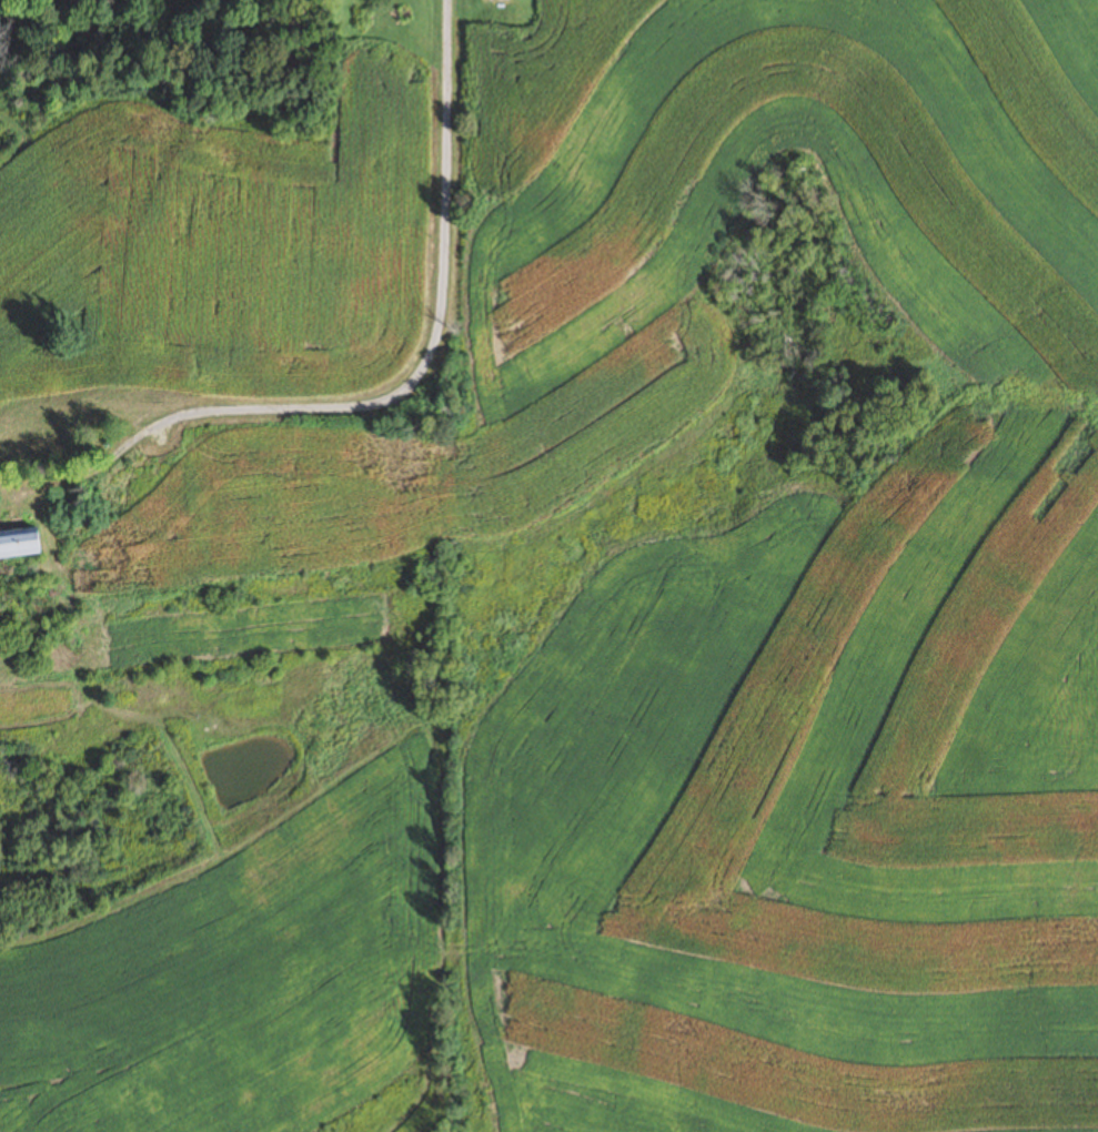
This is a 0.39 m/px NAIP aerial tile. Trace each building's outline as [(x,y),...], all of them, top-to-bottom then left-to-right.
[(41,556),(38,529),(0,533),(0,560),(41,556)]
